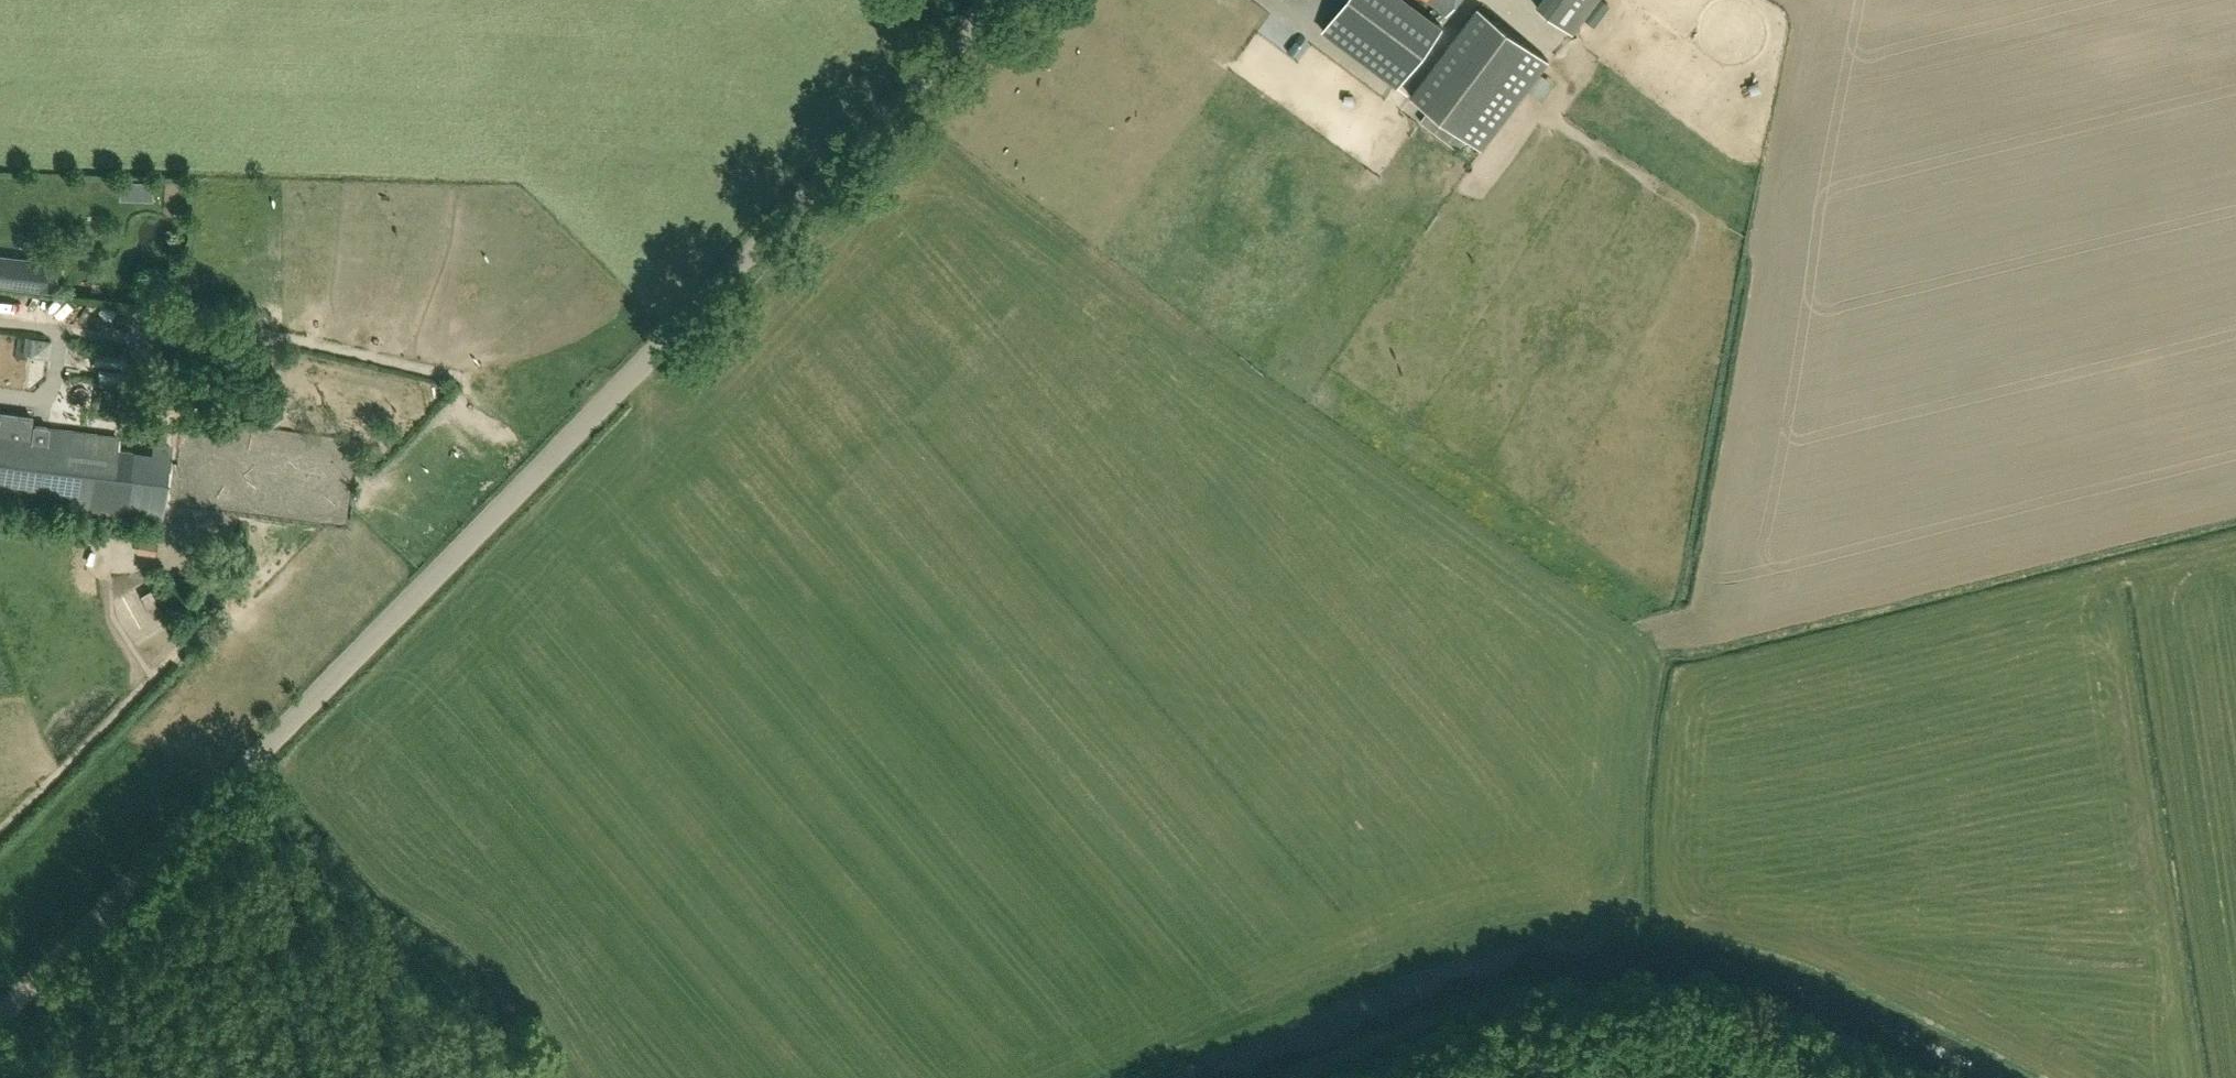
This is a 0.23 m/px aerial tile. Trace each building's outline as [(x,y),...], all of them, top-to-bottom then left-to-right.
[(1397,86),(1442,26),(1408,0),(1345,0),(1323,30),(1397,86)] [(1446,15),(1458,0),(1427,0),(1446,15)] [(1537,8),(1573,35),(1599,0),(1543,0),(1537,8)] [(1411,95),(1469,139),(1483,149),(1549,61),(1478,7),(1411,95)] [(54,289),(57,261),(0,254),(0,283),(54,289)] [(51,340),(32,337),(30,357),(48,359),(51,340)] [(94,348),(92,365),(124,370),(127,352),(94,348)] [(163,515),(169,468),(116,461),(118,447),(27,435),(30,413),(0,409),(0,494),(163,515)]
